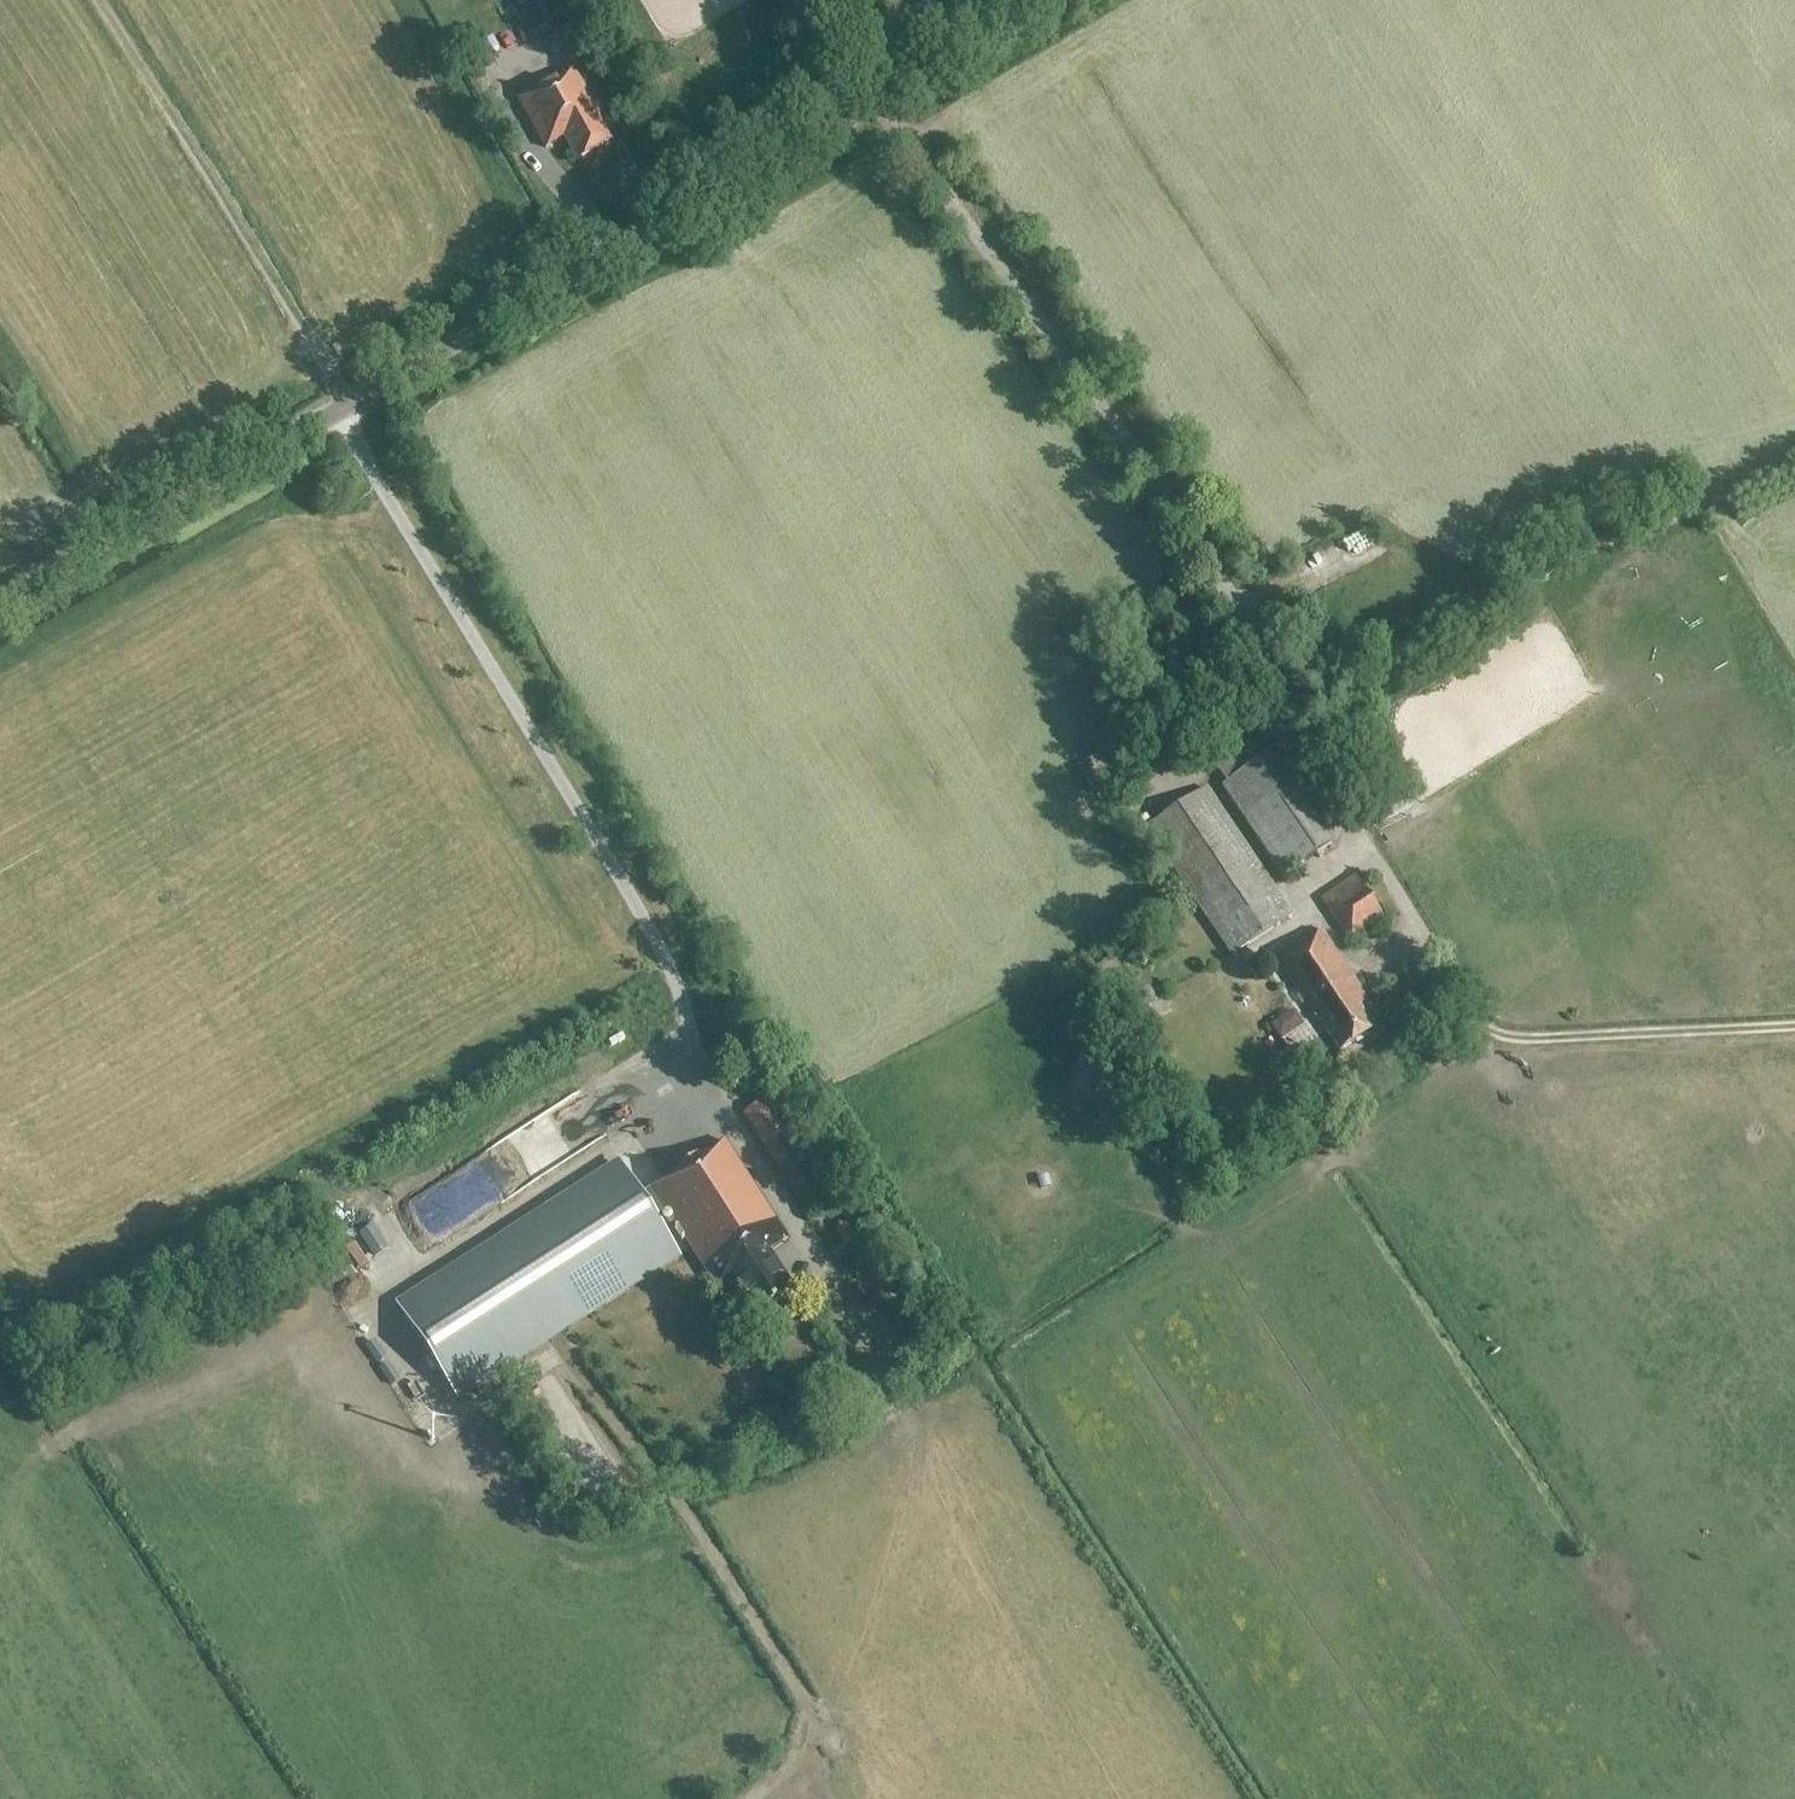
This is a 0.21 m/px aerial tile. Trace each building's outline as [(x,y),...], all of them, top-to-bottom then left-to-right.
[(537,38),(567,20),(556,0),(516,0),(537,38)] [(560,30),(572,52),(586,44),(573,23),(560,30)] [(586,60),(589,66),(595,63),(592,56),(586,60)] [(564,138),(577,161),(611,142),(593,111),(596,109),(572,68),(517,100),(545,148),(564,138)] [(1281,771),(1270,754),(1260,741),(1215,769),(1225,785),(1222,787),(1283,877),(1330,844),(1315,821),(1334,808),(1300,759),(1281,771)] [(1118,744),(1099,753),(1110,775),(1129,766),(1118,744)] [(1145,829),(1232,956),(1292,916),(1206,789),(1145,829)] [(1320,900),(1351,945),(1385,923),(1354,877),(1320,900)] [(1274,957),(1318,1024),(1320,1023),(1340,1052),(1380,1024),(1362,997),(1364,995),(1322,930),(1307,940),(1305,937),(1274,957)] [(1057,946),(1042,954),(1050,970),(1065,962),(1057,946)] [(765,1097),(802,1153),(816,1143),(779,1088),(765,1097)] [(743,1114),(810,1219),(830,1206),(763,1101),(743,1114)] [(795,1291),(769,1250),(787,1238),(724,1141),(640,1195),(654,1217),(665,1210),(716,1289),(729,1281),(753,1318),(795,1291)] [(443,1230),(538,1182),(534,1175),(553,1165),(548,1156),(545,1157),(537,1142),(427,1197),(443,1230)] [(621,1165),(400,1309),(455,1394),(677,1253),(654,1217),(640,1195),(621,1165)] [(359,1233),(375,1256),(388,1247),(373,1224),(359,1233)] [(613,1363),(590,1332),(568,1348),(592,1379),(613,1363)]
